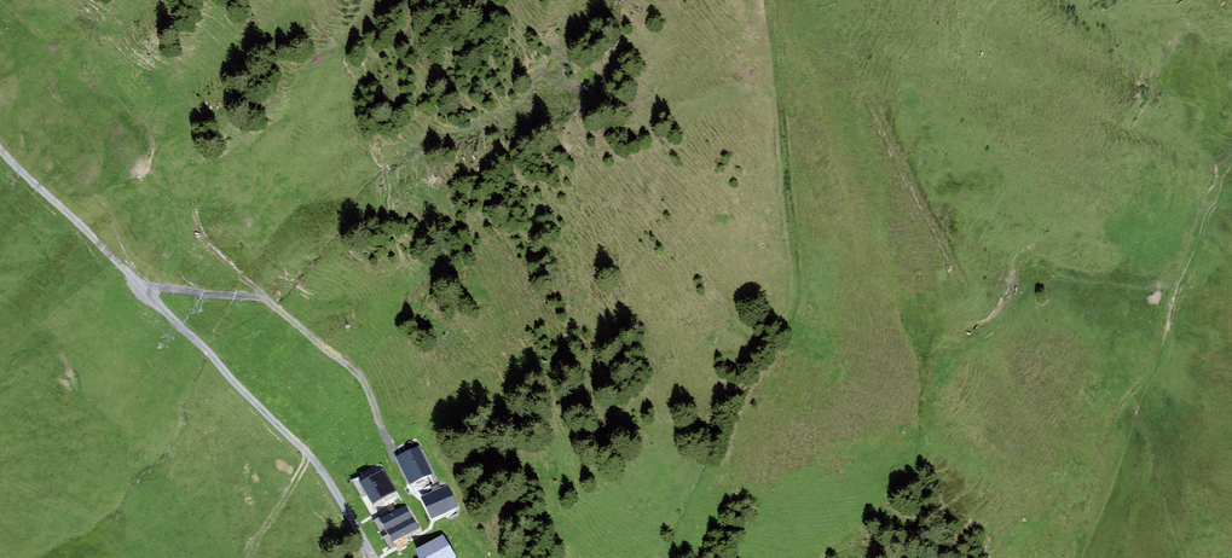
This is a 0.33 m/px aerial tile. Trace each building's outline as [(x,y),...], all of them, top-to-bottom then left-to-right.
[(419,447),(398,457),(413,488),(433,478),(419,447)] [(396,492),(383,470),(360,484),(373,506),(378,503),(396,492)] [(432,496),(424,499),(432,517),(456,506),(447,488),(441,491),(439,485),(431,488),(434,495),(432,496)] [(380,522),(386,533),(412,518),(406,507),(393,514),(380,522)] [(405,536),(418,529),(412,518),(386,533),(393,544),(405,536)] [(418,554),(421,557),(452,557),(453,557),(443,539),(418,554)]
